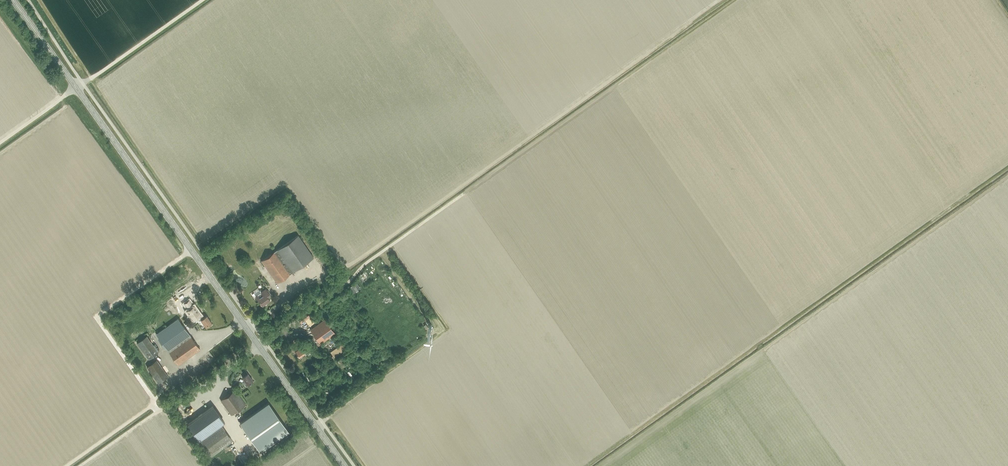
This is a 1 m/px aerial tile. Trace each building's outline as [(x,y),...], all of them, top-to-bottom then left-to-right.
[(277,283),(313,257),(298,235),(261,261),(277,283)] [(230,277),(238,282),(241,278),(233,273),(230,277)] [(261,293),(256,297),(262,306),(270,300),(269,298),(271,296),(266,289),(261,292),(261,293)] [(191,302),(186,306),(189,310),(186,311),(193,321),(202,316),(200,313),(195,306),(194,306),(191,302)] [(199,319),(206,326),(212,321),(205,314),(199,319)] [(168,351),(190,335),(178,318),(156,334),(168,351)] [(310,329),(320,343),(335,333),(325,319),(310,329)] [(190,335),(168,351),(179,365),(200,349),(190,335)] [(148,359),(158,352),(147,336),(136,343),(148,359)] [(299,357),(306,352),(305,350),(308,348),(305,344),(302,346),(295,351),(299,357)] [(330,352),(333,356),(334,358),(346,349),(342,344),(330,352)] [(379,358),(369,367),(371,369),(381,360),(379,358)] [(158,383),(168,376),(157,360),(146,367),(158,383)] [(247,385),(253,381),(248,373),(246,371),(242,374),(244,376),(242,377),(247,385)] [(231,415),(245,404),(235,390),(220,400),(231,415)] [(268,402),(240,423),(260,451),(289,431),(268,402)] [(212,406),(188,424),(211,456),(232,441),(220,425),(224,422),(212,406)]
